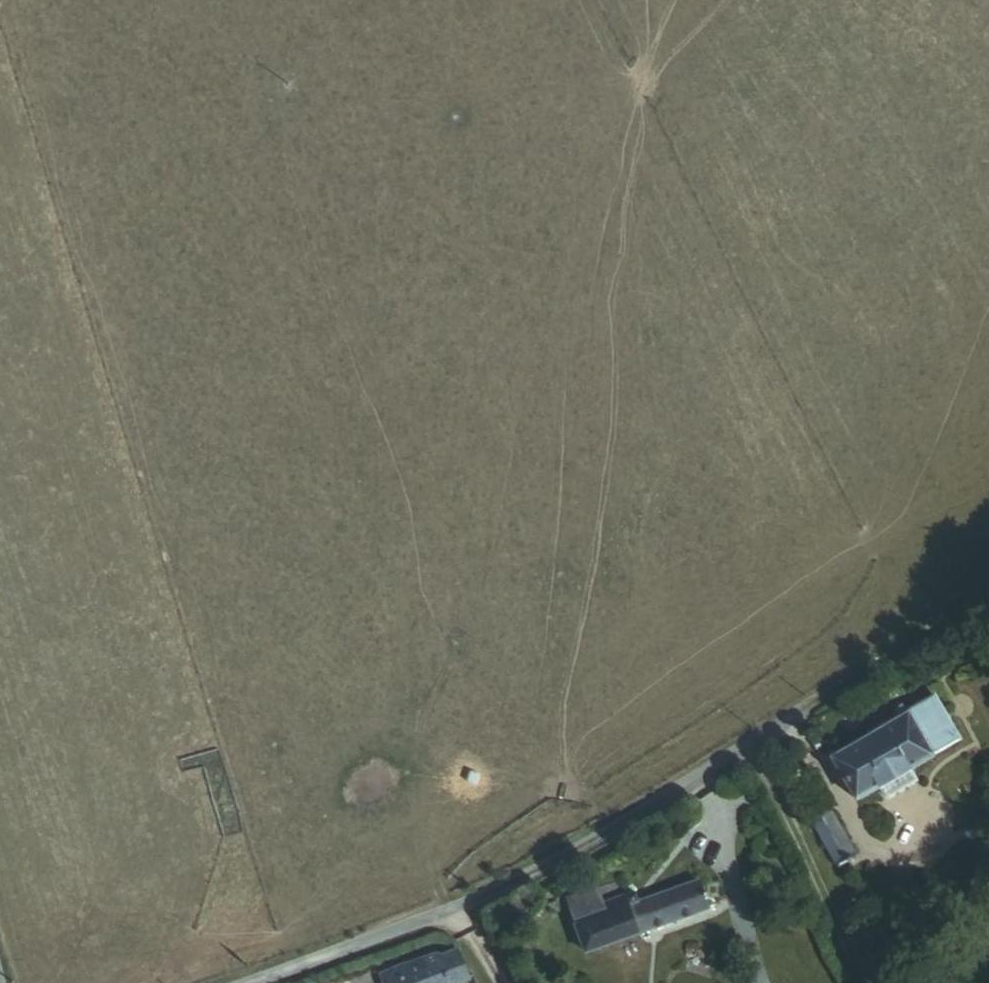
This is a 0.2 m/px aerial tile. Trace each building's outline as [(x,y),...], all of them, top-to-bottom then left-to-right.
[(925,749),(963,728),(933,675),(921,681),(915,670),(900,679),(907,692),(838,731),(867,782),(886,771),(925,749)] [(886,771),(894,784),(932,763),(925,749),(886,771)] [(829,825),(846,817),(831,787),(814,795),(829,825)] [(842,852),(858,843),(846,817),(829,825),(842,852)] [(569,883),(588,934),(712,886),(702,859),(641,882),(637,872),(606,884),(601,870),(569,883)] [(465,963),(454,936),(404,955),(400,945),(377,954),(388,982),(413,982),(465,963)]
